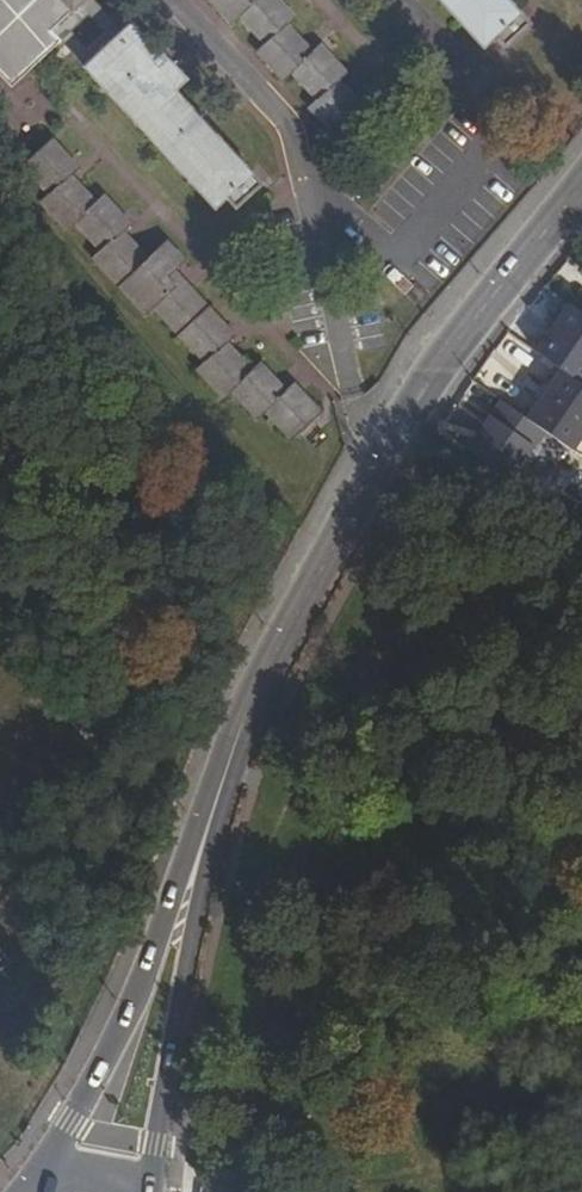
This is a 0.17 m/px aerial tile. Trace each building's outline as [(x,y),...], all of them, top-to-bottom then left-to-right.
[(13,88),(63,40),(53,29),(84,0),(0,0),(0,74),(13,88)] [(110,0),(84,0),(53,29),(63,40),(86,66),(132,23),(110,0)] [(311,108),(337,138),(369,107),(343,79),(346,75),(320,47),(317,50),(290,21),(293,18),(277,0),(211,0),(232,24),(239,17),(264,45),(258,51),(285,81),(292,75),(317,102),(311,108)] [(488,47),(500,35),(509,45),(532,23),(511,0),(445,0),(488,47)] [(175,92),(187,79),(132,23),(86,66),(219,209),(230,198),(239,208),(263,185),(175,92)] [(101,248),(94,255),(151,310),(154,307),(206,362),(263,416),(267,412),(294,439),(320,414),(295,386),(287,393),(261,365),(254,371),(228,343),(235,334),(176,271),(185,262),(167,242),(150,258),(125,231),(132,224),(105,194),(97,202),(71,174),(79,166),(52,138),(22,166),(47,192),(41,199),(69,228),(76,222),(101,248)] [(93,256),(147,313),(151,310),(94,255),(93,256)] [(538,354),(563,373),(581,385),(581,383),(581,314),(572,307),(538,354)] [(233,391),(260,419),(263,416),(206,362),(199,369),(225,397),(233,391)] [(527,421),(543,432),(581,459),(581,386),(581,385),(563,373),(527,421)] [(500,403),(470,446),(512,476),(543,432),(527,421),(500,403)] [(0,876),(0,894),(8,887),(0,876)] [(18,1100),(0,1079),(0,1116),(18,1100)]
